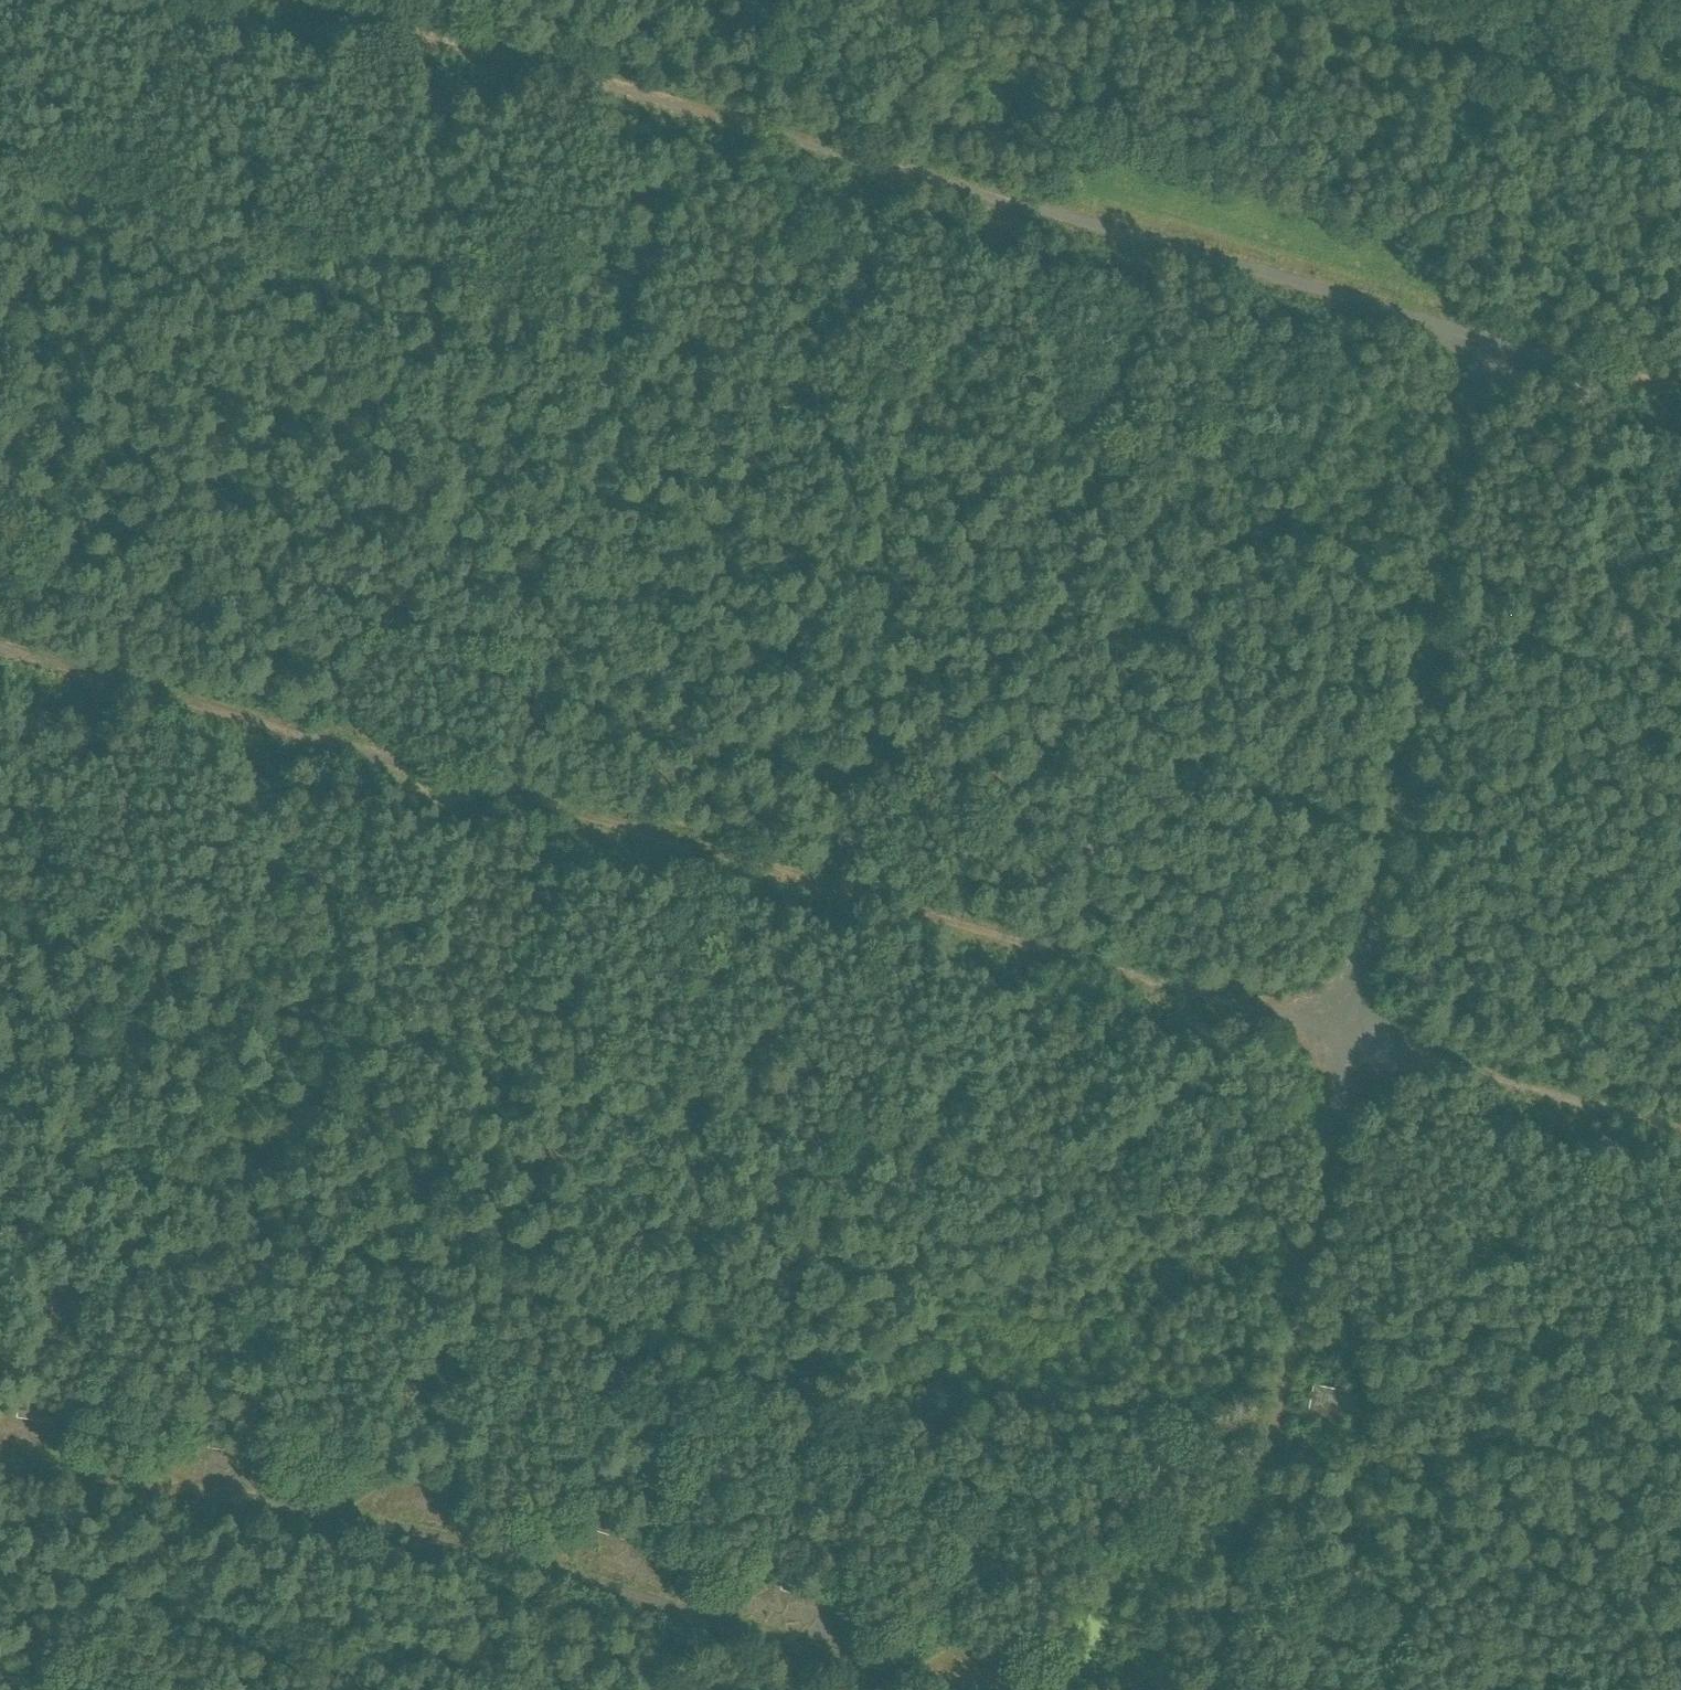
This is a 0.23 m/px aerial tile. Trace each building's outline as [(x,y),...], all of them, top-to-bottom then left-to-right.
[(1353,1392),(1313,1385),(1307,1420),(1347,1427),(1353,1392)]
